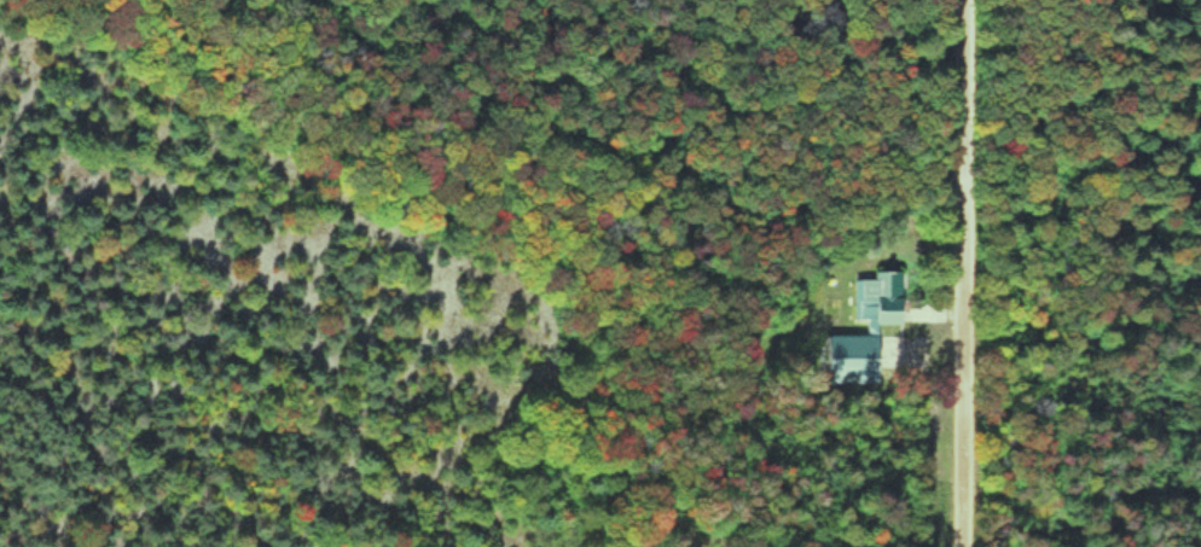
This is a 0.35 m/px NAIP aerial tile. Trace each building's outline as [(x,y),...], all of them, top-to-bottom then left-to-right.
[(820,382),(868,382),(868,364),(896,364),(896,337),(872,338),(872,326),(896,325),(895,272),(867,272),(868,281),(848,281),(848,320),(861,320),(862,337),(820,337),(820,382)]
